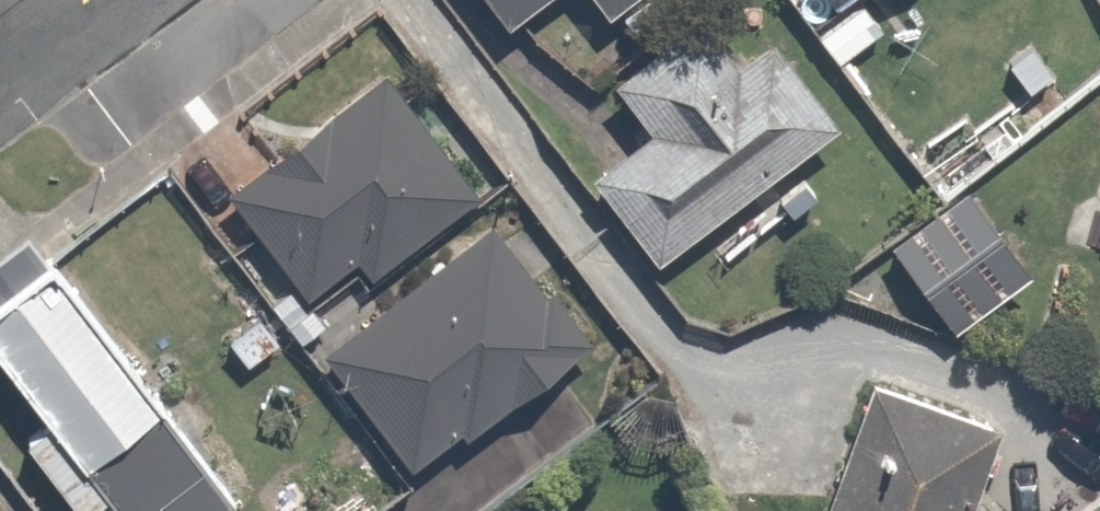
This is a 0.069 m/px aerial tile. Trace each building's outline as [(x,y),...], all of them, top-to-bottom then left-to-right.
[(491,19),(516,0),(476,0),(491,19)] [(737,50),(709,9),(615,72),(642,113),(577,157),(642,254),(837,124),(772,26),(737,50)] [(1058,60),(1031,27),(988,60),(1015,94),(1058,60)] [(350,247),(371,274),(488,181),(393,61),(233,186),(307,281),(350,247)] [(595,325),(500,208),(321,354),(416,471),(595,325)] [(77,510),(101,491),(116,510),(146,510),(152,507),(155,510),(216,510),(231,500),(43,248),(0,280),(0,356),(39,408),(14,426),(77,510)] [(282,337),(253,301),(213,333),(242,369),(282,337)] [(807,510),(952,510),(981,419),(850,377),(807,510)] [(1053,508),(1055,510),(1099,510),(1099,473),(1053,508)]
